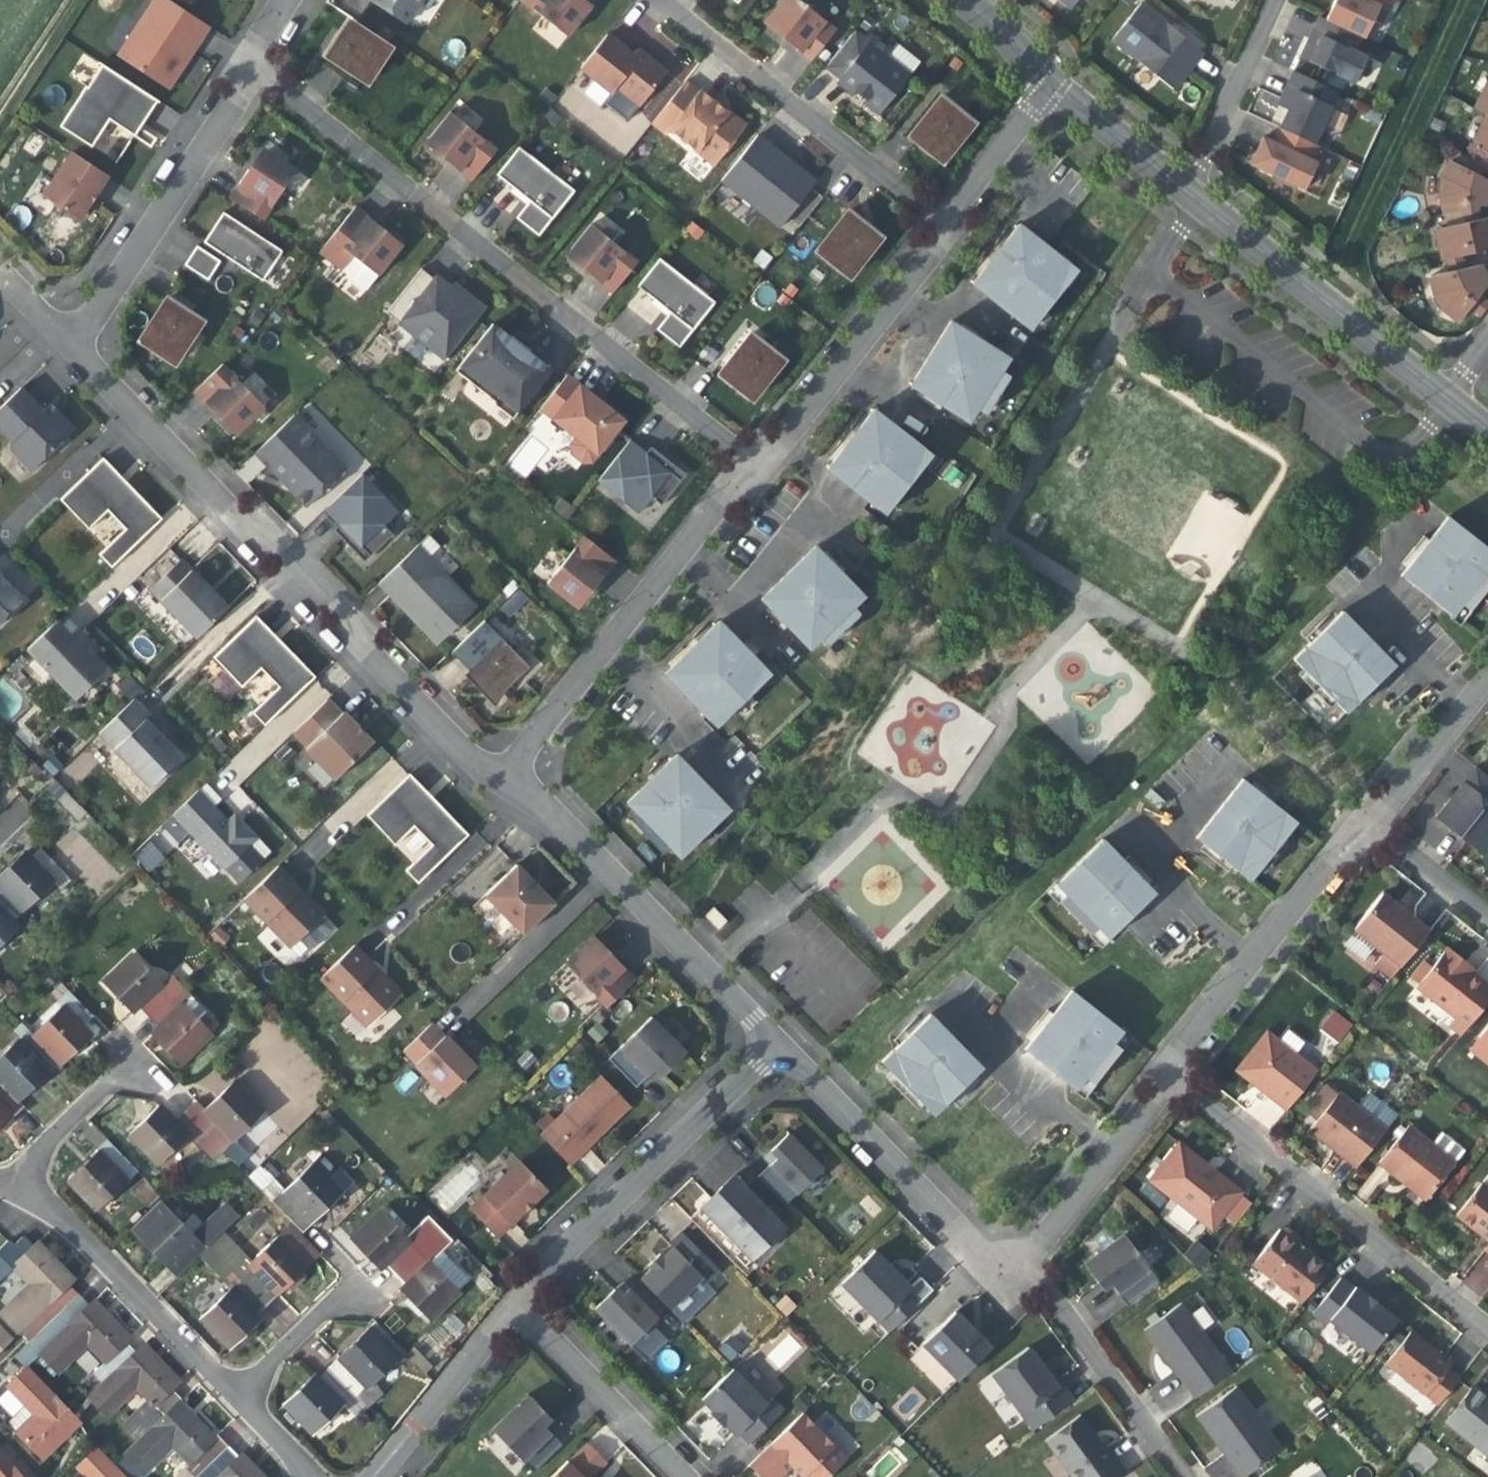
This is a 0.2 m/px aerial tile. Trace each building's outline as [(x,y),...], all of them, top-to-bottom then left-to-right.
[(169,0),(154,0),(118,56),(168,89),(187,59),(209,26),(169,0)] [(369,0),(404,24),(420,0),(369,0)] [(519,1),(565,38),(586,12),(571,0),(519,0),(519,1)] [(769,19),(789,35),(785,40),(793,47),(811,60),(840,24),(809,0),(784,0),(769,19)] [(1325,20),(1359,35),(1364,38),(1379,6),(1388,10),(1393,0),(1334,0),(1325,20)] [(1139,3),(1109,39),(1140,64),(1141,62),(1157,75),(1156,77),(1171,89),(1184,73),(1190,65),(1188,63),(1199,51),(1139,3)] [(1325,20),(1319,17),(1310,35),(1303,51),(1313,56),(1310,62),(1354,83),(1366,57),(1352,50),(1359,35),(1325,20)] [(765,24),(785,40),(789,35),(769,19),(765,24)] [(349,21),(325,56),(346,70),(361,80),(384,44),(349,21)] [(868,42),(854,31),(826,66),(840,77),(837,81),(858,97),(878,114),(909,75),(887,57),(892,51),(873,35),(868,42)] [(630,57),(605,37),(578,70),(610,95),(614,89),(638,108),(664,75),(647,61),(635,51),(630,57)] [(391,48),(384,44),(361,80),(367,84),(391,48)] [(1201,53),(1199,51),(1188,63),(1190,65),(1201,53)] [(1313,56),(1303,51),(1300,57),(1310,62),(1313,56)] [(1140,64),(1156,77),(1157,75),(1141,62),(1140,64)] [(101,63),(61,124),(91,144),(109,117),(134,134),(139,127),(146,116),(157,100),(101,63)] [(1338,92),(1294,71),(1286,86),(1296,91),(1287,110),(1279,128),(1313,143),(1338,92)] [(697,92),(684,82),(651,124),(665,135),(670,129),(714,164),(745,125),(725,109),(700,89),(697,92)] [(1296,91),(1286,86),(1282,96),(1277,105),(1287,110),(1296,91)] [(1487,113),(1487,92),(1487,94),(1482,92),(1475,107),(1487,113)] [(973,124),(939,97),(913,130),(946,157),(973,124)] [(462,101),(453,111),(474,129),(483,120),(462,101)] [(550,109),(545,116),(555,124),(560,118),(550,109)] [(472,180),(496,149),(449,112),(429,138),(449,154),(445,159),(455,167),(472,180)] [(1487,113),(1480,127),(1484,129),(1477,142),(1487,148),(1487,113)] [(155,138),(139,127),(134,134),(150,145),(155,138)] [(1279,128),(1278,127),(1271,142),(1262,137),(1258,146),(1253,157),(1264,162),(1261,168),(1304,189),(1317,163),(1312,161),(1319,146),(1313,143),(1279,128)] [(942,163),(946,157),(913,130),(908,136),(926,150),(942,163)] [(757,136),(721,180),(779,227),(815,182),(801,171),(800,173),(783,159),(784,157),(757,136)] [(516,217),(537,234),(572,190),(518,147),(496,174),(513,187),(529,200),(527,203),(516,217)] [(72,152),(43,196),(79,219),(92,199),(108,175),(72,152)] [(229,198),(262,219),(295,170),(267,152),(257,167),(253,173),(248,170),(229,198)] [(794,165),(784,157),(783,159),(800,173),(801,171),(794,165)] [(1264,162),(1253,157),(1250,163),(1261,168),(1264,162)] [(1473,157),(1470,163),(1483,170),(1486,164),(1473,157)] [(1462,210),(1476,207),(1487,204),(1487,180),(1480,176),(1467,170),(1449,160),(1441,177),(1440,195),(1444,214),(1462,210)] [(1480,176),(1483,170),(1470,163),(1467,170),(1480,176)] [(520,198),(527,203),(529,200),(513,187),(510,191),(520,198)] [(360,200),(325,245),(372,282),(404,242),(383,226),(387,221),(382,217),(360,200)] [(21,231),(35,216),(19,202),(5,218),(21,231)] [(1476,207),(1462,210),(1463,216),(1478,213),(1476,207)] [(1463,216),(1462,210),(1444,214),(1446,226),(1465,223),(1463,216)] [(282,251),(223,212),(213,227),(203,242),(262,281),(282,251)] [(865,227),(846,213),(820,246),(853,272),(880,239),(865,227)] [(1479,219),(1478,213),(1463,216),(1465,223),(1479,219)] [(1446,258),(1460,255),(1487,249),(1487,218),(1479,219),(1465,223),(1446,226),(1439,228),(1442,242),(1438,243),(1442,259),(1446,258)] [(690,222),(685,229),(695,237),(701,231),(690,222)] [(1069,264),(1019,224),(996,252),(971,284),(1021,323),(1033,309),(1041,315),(1065,284),(1057,278),(1069,264)] [(624,302),(637,286),(649,271),(602,234),(581,260),(601,276),(598,281),(608,288),(624,302)] [(220,261),(197,246),(185,264),(208,279),(220,261)] [(849,278),(853,272),(820,246),(816,252),(849,278)] [(1460,255),(1446,258),(1447,265),(1461,262),(1460,255)] [(649,271),(637,286),(654,299),(670,312),(667,315),(656,329),(678,347),(714,302),(659,258),(649,271)] [(1463,267),(1448,271),(1428,275),(1432,292),(1444,311),(1456,322),(1467,308),(1479,317),(1487,305),(1487,300),(1479,293),(1487,282),(1487,262),(1463,267)] [(1447,265),(1448,271),(1463,267),(1461,262),(1447,265)] [(1076,270),(1069,264),(1057,278),(1065,284),(1076,270)] [(435,279),(421,268),(386,312),(400,323),(445,359),(482,312),(482,305),(467,293),(463,297),(455,290),(437,276),(435,279)] [(143,334),(179,357),(202,322),(166,299),(153,319),(143,334)] [(659,308),(667,315),(670,312),(654,299),(652,302),(659,308)] [(1041,315),(1033,309),(1021,323),(1029,329),(1041,315)] [(1009,358),(950,321),(931,351),(910,385),(969,422),(1009,358)] [(523,348),(492,324),(455,370),(467,380),(476,379),(518,412),(551,370),(523,348)] [(175,364),(179,357),(143,334),(139,341),(175,364)] [(749,335),(722,369),(756,395),(782,361),(749,335)] [(223,364),(194,391),(209,408),(217,416),(222,411),(240,430),(264,407),(223,364)] [(751,401),(756,395),(722,369),(718,375),(734,387),(751,401)] [(596,399),(566,375),(539,409),(575,438),(569,445),(570,454),(582,463),(591,462),(623,421),(596,399)] [(518,412),(476,379),(467,380),(513,417),(518,412)] [(0,407),(0,429),(11,440),(42,410),(20,388),(0,407)] [(49,404),(46,407),(54,416),(58,413),(55,410),(49,404)] [(46,407),(42,410),(11,440),(10,449),(31,470),(74,429),(58,413),(54,416),(46,407)] [(924,448),(874,409),(850,439),(827,469),(877,508),(888,494),(896,500),(920,469),(912,463),(924,448)] [(294,414),(254,452),(271,469),(276,465),(311,501),(346,467),(294,414)] [(645,453),(629,440),(597,481),(637,513),(650,497),(660,505),(680,479),(677,469),(659,454),(654,460),(645,453)] [(931,454),(924,448),(912,463),(920,469),(931,454)] [(87,527),(106,509),(126,529),(144,511),(149,506),(126,482),(121,487),(110,475),(115,470),(102,458),(60,499),(87,527)] [(306,506),(311,501),(276,465),(271,469),(285,484),(306,506)] [(121,477),(115,470),(110,475),(121,487),(126,482),(121,477)] [(398,510),(362,473),(325,509),(338,523),(346,532),(341,537),(357,554),(369,556),(393,534),(383,524),(398,510)] [(896,500),(888,494),(877,508),(884,514),(896,500)] [(1167,561),(1208,578),(1229,529),(1213,522),(1218,512),(1193,502),(1167,561)] [(161,518),(149,506),(144,511),(156,524),(161,518)] [(156,524),(144,511),(126,529),(99,554),(111,566),(156,524)] [(1447,516),(1400,575),(1451,616),(1461,604),(1468,610),(1483,592),(1487,586),(1487,549),(1447,516)] [(585,536),(548,583),(573,603),(590,583),(594,587),(603,575),(615,560),(585,536)] [(417,545),(378,584),(404,610),(406,608),(414,615),(411,618),(437,644),(476,606),(448,577),(417,545)] [(864,596),(815,546),(790,570),(761,599),(809,649),(864,596)] [(205,585),(180,560),(150,589),(197,637),(227,608),(213,593),(211,595),(204,587),(205,585)] [(230,567),(221,594),(239,600),(248,573),(230,567)] [(24,599),(8,583),(0,575),(0,622),(24,599)] [(209,589),(205,585),(204,587),(211,595),(213,593),(209,589)] [(509,617),(529,599),(519,588),(499,607),(509,617)] [(1468,610),(1461,604),(1451,616),(1459,622),(1468,610)] [(414,615),(406,608),(404,610),(408,615),(411,618),(414,615)] [(1394,665),(1342,611),(1292,659),(1345,713),(1368,690),(1394,665)] [(213,656),(241,685),(260,667),(279,687),(297,669),(302,664),(280,641),(275,645),(263,633),(268,628),(256,616),(213,656)] [(529,667),(484,620),(451,652),(469,670),(496,699),(529,667)] [(82,648),(56,621),(27,648),(76,699),(105,671),(82,648)] [(763,666),(719,621),(693,646),(664,674),(709,720),(722,707),(729,714),(757,686),(750,679),(763,666)] [(275,636),(268,628),(263,633),(275,645),(280,641),(275,636)] [(314,677),(302,664),(297,669),(309,682),(314,677)] [(770,673),(763,666),(750,679),(757,686),(770,673)] [(264,725),(309,682),(297,669),(279,687),(252,712),(264,725)] [(496,699),(469,670),(465,673),(475,684),(493,702),(496,699)] [(134,676),(119,681),(126,699),(141,693),(134,676)] [(149,715),(133,699),(98,733),(150,787),(181,757),(161,736),(145,720),(149,715)] [(293,731),(308,746),(341,715),(326,700),(293,731)] [(729,714),(722,707),(709,720),(715,726),(729,714)] [(308,746),(306,748),(335,778),(371,743),(358,728),(343,713),(341,715),(308,746)] [(85,749),(64,770),(77,783),(98,763),(85,749)] [(703,782),(676,754),(650,779),(626,803),(679,857),(729,809),(703,782)] [(1479,770),(1467,785),(1460,785),(1436,816),(1436,819),(1459,837),(1482,855),(1487,847),(1487,777),(1479,770)] [(409,774),(366,814),(394,843),(413,825),(432,845),(450,827),(455,822),(432,798),(428,803),(416,791),(421,786),(409,774)] [(1296,821),(1242,779),(1195,838),(1249,880),(1273,850),(1296,821)] [(428,794),(421,786),(416,791),(428,803),(432,798),(428,794)] [(219,811),(198,789),(172,814),(224,867),(257,836),(241,820),(234,827),(227,819),(219,811)] [(76,821),(86,814),(67,791),(58,799),(76,821)] [(241,820),(234,813),(227,819),(234,827),(241,820)] [(468,835),(455,822),(450,827),(462,840),(468,835)] [(462,840),(450,827),(432,845),(405,870),(417,883),(462,840)] [(314,859),(329,848),(319,834),(304,845),(314,859)] [(1154,892),(1102,838),(1055,884),(1066,895),(1059,902),(1090,934),(1097,927),(1108,938),(1129,917),(1154,892)] [(29,856),(52,881),(59,888),(69,877),(39,846),(29,856)] [(29,856),(23,850),(7,865),(0,872),(0,904),(13,918),(52,881),(29,856)] [(537,886),(516,865),(472,907),(500,935),(513,923),(523,934),(554,904),(537,886)] [(302,892),(277,866),(243,899),(290,947),(324,914),(302,892)] [(1066,895),(1055,884),(1048,891),(1059,902),(1066,895)] [(1396,904),(1382,893),(1354,928),(1384,952),(1375,963),(1391,976),(1429,930),(1414,919),(1412,922),(1394,907),(1396,904)] [(13,918),(0,904),(0,944),(20,925),(13,918)] [(1404,911),(1396,904),(1394,907),(1412,922),(1414,919),(1404,911)] [(727,921),(713,907),(706,915),(719,928),(727,921)] [(1108,938),(1097,927),(1090,934),(1101,945),(1108,938)] [(566,963),(607,1006),(635,979),(623,966),(612,954),(607,959),(589,940),(566,963)] [(380,973),(353,945),(320,978),(367,1026),(400,994),(380,973)] [(1447,947),(1416,986),(1455,1017),(1448,1025),(1460,1035),(1487,1000),(1487,986),(1470,972),(1462,965),(1465,961),(1447,947)] [(138,1006),(162,983),(132,952),(101,981),(119,1000),(131,1012),(138,1006)] [(1470,965),(1465,961),(1462,965),(1470,972),(1473,968),(1470,965)] [(170,975),(162,983),(138,1006),(148,1016),(180,985),(170,975)] [(50,992),(61,1003),(81,1025),(93,1014),(61,981),(50,992)] [(158,1026),(190,995),(180,985),(148,1016),(158,1026)] [(1130,1036),(1071,990),(1024,1049),(1055,1074),(1083,1096),(1130,1036)] [(190,995),(158,1026),(151,1033),(167,1049),(181,1064),(212,1034),(197,1019),(205,1011),(190,995)] [(81,1025),(61,1003),(32,1031),(57,1057),(62,1062),(79,1047),(91,1035),(81,1025)] [(959,1043),(930,1013),(880,1061),(933,1115),(982,1067),(959,1043)] [(685,1052),(651,1016),(607,1058),(635,1087),(654,1069),(661,1063),(668,1070),(685,1052)] [(1330,1018),(1322,1027),(1335,1037),(1342,1028),(1330,1018)] [(432,1023),(403,1050),(446,1095),(470,1071),(453,1053),(457,1049),(446,1038),(432,1023)] [(1478,1037),(1487,1045),(1487,1024),(1478,1037)] [(20,1037),(48,1066),(57,1057),(32,1031),(29,1028),(20,1037)] [(1347,1032),(1342,1028),(1335,1037),(1340,1041),(1347,1032)] [(1288,1029),(1279,1041),(1295,1053),(1304,1042),(1288,1029)] [(1279,1041),(1267,1031),(1237,1069),(1262,1090),(1286,1109),(1317,1071),(1295,1053),(1279,1041)] [(20,1037),(0,1056),(0,1080),(18,1098),(36,1081),(50,1068),(48,1066),(20,1037)] [(1478,1037),(1469,1048),(1487,1063),(1487,1045),(1478,1037)] [(475,1067),(457,1049),(453,1053),(470,1071),(475,1067)] [(630,1106),(600,1076),(540,1135),(570,1165),(581,1154),(577,1150),(598,1130),(602,1134),(630,1106)] [(11,1109),(20,1100),(18,1098),(0,1080),(0,1097),(11,1109)] [(218,1094),(203,1109),(226,1132),(233,1140),(263,1110),(233,1080),(218,1094)] [(1305,1110),(1317,1119),(1337,1094),(1326,1085),(1305,1110)] [(1385,1129),(1338,1092),(1337,1094),(1317,1119),(1309,1129),(1326,1143),(1328,1141),(1336,1148),(1344,1154),(1343,1156),(1356,1166),(1385,1129)] [(0,1097),(0,1123),(13,1111),(11,1109),(0,1097)] [(217,1140),(226,1132),(203,1109),(194,1100),(185,1108),(217,1140)] [(158,1163),(188,1134),(174,1119),(158,1104),(146,1116),(128,1133),(158,1163)] [(174,1119),(188,1134),(205,1152),(217,1140),(185,1108),(174,1119)] [(1455,1162),(1408,1125),(1378,1162),(1391,1172),(1393,1171),(1401,1177),(1409,1184),(1408,1186),(1425,1200),(1455,1162)] [(598,1130),(577,1150),(581,1154),(593,1142),(602,1134),(598,1130)] [(822,1168),(787,1133),(779,1141),(770,1150),(777,1157),(756,1177),(784,1205),(822,1168)] [(100,1150),(128,1179),(138,1169),(110,1140),(100,1150)] [(1206,1165),(1178,1144),(1149,1180),(1211,1229),(1240,1193),(1227,1182),(1224,1186),(1203,1169),(1206,1165)] [(128,1179),(100,1150),(98,1147),(83,1161),(66,1178),(96,1209),(128,1179)] [(546,1189),(518,1160),(469,1208),(497,1237),(520,1214),(546,1189)] [(264,1189),(303,1229),(325,1208),(343,1191),(314,1161),(283,1191),(273,1180),(264,1189)] [(1217,1174),(1206,1165),(1203,1169),(1224,1186),(1227,1182),(1217,1174)] [(785,1227),(734,1175),(715,1194),(690,1219),(731,1261),(742,1251),(751,1260),(785,1227)] [(1480,1183),(1455,1214),(1474,1229),(1487,1240),(1487,1189),(1480,1183)] [(196,1257),(207,1247),(199,1238),(160,1199),(130,1228),(153,1252),(176,1276),(196,1257)] [(385,1265),(411,1240),(381,1209),(350,1239),(368,1257),(381,1270),(385,1265)] [(212,1225),(199,1238),(207,1247),(210,1244),(220,1234),(212,1225)] [(1286,1229),(1279,1230),(1252,1264),(1301,1303),(1328,1269),(1305,1251),(1303,1253),(1296,1248),(1298,1246),(1297,1238),(1286,1229)] [(210,1244),(239,1273),(252,1260),(224,1230),(220,1234),(210,1244)] [(673,1247),(702,1277),(706,1281),(718,1269),(681,1231),(669,1243),(673,1247)] [(411,1240),(385,1265),(396,1276),(428,1245),(429,1243),(419,1233),(411,1240)] [(1159,1282),(1123,1234),(1083,1263),(1098,1283),(1106,1277),(1115,1289),(1127,1306),(1159,1282)] [(32,1246),(22,1235),(13,1244),(8,1239),(0,1247),(0,1277),(12,1265),(32,1246)] [(278,1235),(252,1260),(239,1273),(242,1277),(268,1303),(293,1279),(308,1265),(278,1235)] [(32,1246),(12,1265),(29,1283),(0,1311),(0,1312),(19,1331),(36,1314),(69,1283),(74,1278),(56,1259),(38,1240),(32,1246)] [(1183,1257),(1201,1269),(1212,1254),(1194,1241),(1183,1257)] [(232,1286),(242,1277),(239,1273),(210,1244),(207,1247),(196,1257),(229,1290),(232,1286)] [(396,1276),(405,1285),(430,1260),(437,1254),(428,1245),(396,1276)] [(669,1309),(702,1277),(673,1247),(662,1257),(659,1253),(652,1259),(647,1264),(651,1268),(640,1279),(669,1309)] [(751,1260),(742,1251),(731,1261),(740,1271),(751,1260)] [(896,1273),(874,1251),(841,1283),(888,1332),(931,1289),(920,1277),(910,1287),(896,1273)] [(1487,1288),(1487,1256),(1484,1252),(1461,1282),(1481,1297),(1487,1288)] [(439,1269),(430,1260),(405,1285),(400,1290),(416,1307),(430,1321),(460,1291),(458,1289),(468,1279),(448,1259),(439,1269)] [(242,1277),(232,1286),(259,1313),(268,1303),(242,1277)] [(714,1289),(706,1281),(702,1277),(669,1309),(681,1321),(714,1289)] [(1326,1324),(1329,1320),(1353,1289),(1340,1278),(1312,1313),(1326,1324)] [(36,1314),(47,1325),(79,1294),(69,1283),(36,1314)] [(259,1313),(232,1286),(229,1290),(199,1318),(229,1348),(242,1335),(252,1325),(262,1316),(259,1313)] [(1355,1287),(1353,1289),(1329,1320),(1370,1352),(1396,1319),(1376,1303),(1355,1287)] [(601,1315),(630,1344),(652,1323),(657,1318),(628,1288),(620,1296),(613,1289),(605,1297),(594,1307),(601,1315)] [(15,1356),(26,1367),(40,1353),(90,1305),(79,1294),(47,1325),(29,1342),(15,1356)] [(784,1316),(796,1308),(787,1294),(774,1303),(784,1316)] [(971,1299),(959,1311),(973,1324),(985,1312),(971,1299)] [(104,1362),(126,1341),(131,1337),(114,1320),(95,1300),(90,1305),(40,1353),(58,1373),(88,1345),(104,1362)] [(1231,1371),(1180,1303),(1144,1329),(1171,1366),(1195,1398),(1231,1371)] [(954,1313),(923,1343),(958,1379),(989,1348),(972,1331),(954,1313)] [(19,1331),(29,1342),(47,1325),(36,1314),(19,1331)] [(338,1358),(368,1390),(407,1352),(376,1321),(357,1339),(338,1358)] [(668,1340),(652,1323),(630,1344),(647,1361),(668,1340)] [(257,1330),(252,1325),(242,1335),(247,1340),(253,1334),(257,1330)] [(0,1327),(0,1350),(11,1339),(0,1327)] [(1432,1349),(1410,1331),(1385,1362),(1438,1404),(1458,1378),(1447,1369),(1451,1364),(1432,1349)] [(779,1372),(803,1348),(788,1332),(763,1356),(779,1372)] [(136,1352),(126,1341),(104,1362),(94,1372),(104,1383),(136,1352)] [(153,1405),(172,1387),(180,1379),(165,1364),(146,1343),(136,1352),(104,1383),(89,1398),(108,1417),(137,1389),(148,1400),(153,1405)] [(1027,1347),(992,1373),(1033,1429),(1072,1400),(1049,1369),(1045,1372),(1040,1365),(1027,1347)] [(368,1390),(338,1358),(329,1366),(368,1406),(376,1398),(368,1390)] [(1044,1362),(1040,1365),(1045,1372),(1049,1369),(1047,1366),(1044,1362)] [(319,1376),(345,1403),(357,1416),(368,1406),(329,1366),(319,1376)] [(72,1415),(26,1367),(6,1386),(27,1406),(8,1423),(43,1459),(66,1437),(80,1422),(72,1415)] [(766,1403),(732,1368),(701,1398),(712,1410),(711,1412),(718,1420),(723,1425),(725,1423),(736,1434),(739,1432),(749,1442),(783,1410),(772,1398),(766,1403)] [(313,1434),(345,1403),(319,1376),(315,1372),(298,1388),(283,1404),(291,1412),(285,1417),(299,1431),(304,1426),(313,1434)] [(1474,1386),(1445,1421),(1487,1455),(1487,1398),(1474,1386)] [(182,1398),(172,1387),(153,1405),(148,1400),(121,1425),(137,1441),(180,1400),(182,1398)] [(1235,1387),(1196,1415),(1220,1447),(1242,1476),(1243,1476),(1281,1449),(1235,1387)] [(544,1413),(527,1395),(491,1430),(533,1473),(561,1445),(548,1431),(537,1420),(544,1413)] [(217,1438),(202,1424),(180,1400),(137,1441),(112,1466),(123,1476),(127,1476),(137,1468),(143,1474),(172,1447),(189,1465),(217,1438)] [(802,1412),(748,1464),(761,1476),(778,1476),(791,1465),(801,1475),(803,1476),(827,1476),(847,1457),(802,1412)] [(1043,1440),(1070,1476),(1120,1476),(1124,1475),(1113,1460),(1111,1461),(1099,1444),(1078,1415),(1043,1440)] [(219,1436),(217,1438),(189,1465),(199,1475),(229,1446),(219,1436)] [(568,1461),(584,1476),(590,1476),(606,1461),(587,1442),(568,1461)] [(239,1457),(229,1446),(199,1475),(197,1476),(218,1476),(239,1457)] [(0,1449),(0,1476),(24,1476),(17,1469),(0,1449)] [(112,1466),(95,1449),(77,1466),(87,1476),(123,1476),(112,1466)] [(265,1476),(243,1453),(239,1457),(218,1476),(266,1476),(265,1476)] [(568,1461),(567,1460),(550,1476),(584,1476),(568,1461)] [(143,1474),(137,1468),(127,1476),(141,1476),(143,1474)]
